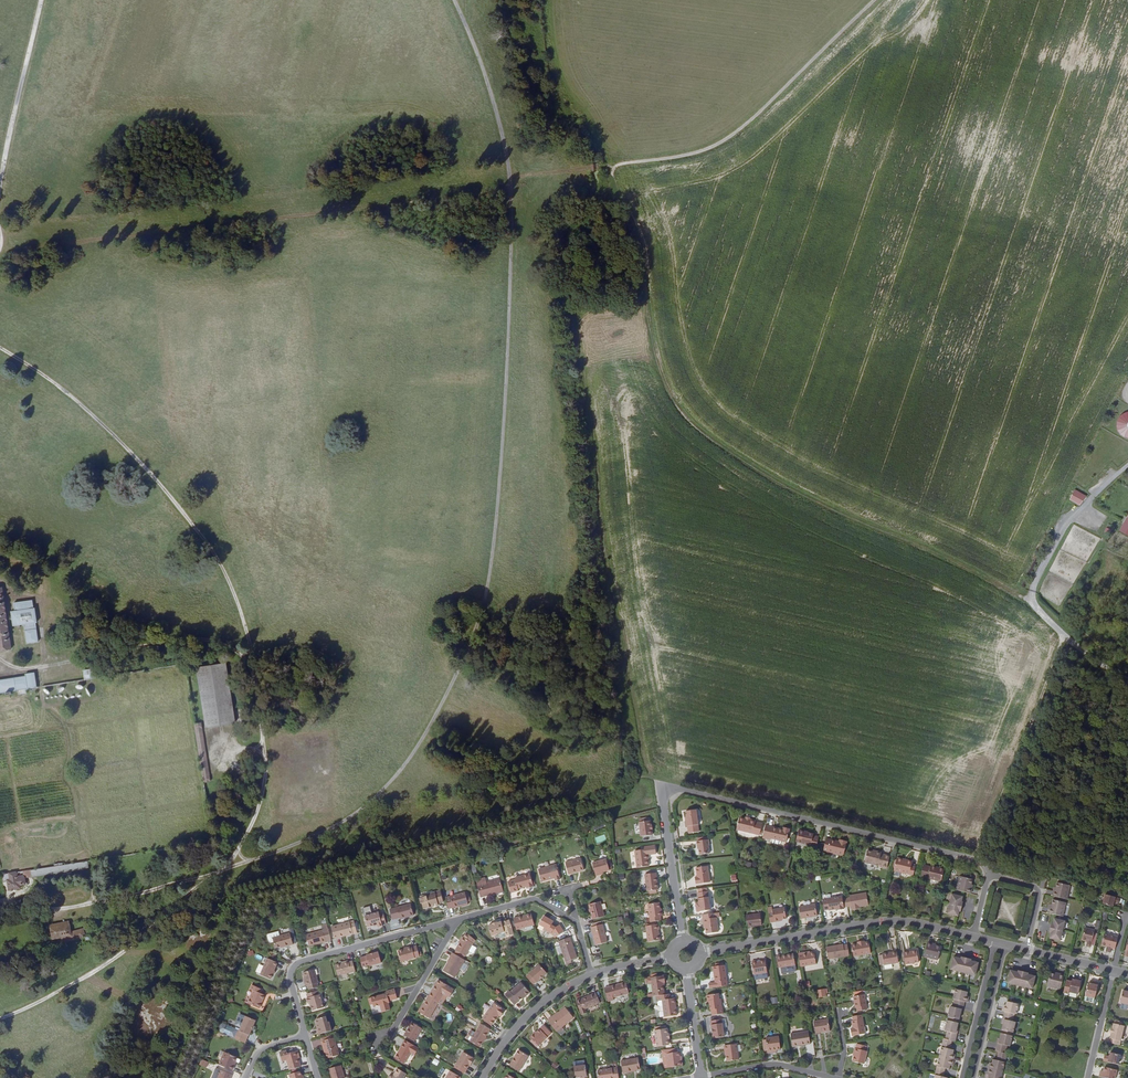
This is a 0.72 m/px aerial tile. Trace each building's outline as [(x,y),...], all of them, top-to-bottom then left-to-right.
[(1115,417),(1122,440),(1127,438),(1127,413),(1115,417)] [(1076,494),(1072,503),(1084,509),(1089,500),(1076,494)] [(16,648),(7,588),(0,589),(0,634),(3,651),(16,648)] [(41,607),(38,607),(37,601),(18,604),(19,611),(18,611),(20,624),(29,623),(32,643),(44,641),(40,621),(43,621),(41,607)] [(205,724),(205,723),(235,718),(227,665),(197,670),(205,724)] [(88,669),(90,680),(105,678),(105,673),(101,674),(100,668),(88,669)] [(15,688),(16,692),(42,688),(41,681),(39,673),(30,674),(29,677),(18,678),(19,687),(15,688)] [(235,718),(205,723),(205,724),(206,730),(236,724),(235,718)] [(196,726),(205,784),(212,783),(203,724),(196,726)] [(687,827),(688,834),(699,832),(696,810),(685,812),(686,821),(685,821),(686,827),(687,827)] [(739,818),(736,831),(741,832),(741,831),(745,832),(744,833),(747,833),(749,833),(752,833),(752,835),(758,836),(761,825),(755,824),(755,822),(739,818)] [(639,823),(641,838),(652,836),(651,822),(639,823)] [(765,826),(762,839),(770,841),(770,839),(786,843),(789,830),(783,829),(783,831),(773,828),(765,826)] [(799,831),(795,842),(810,846),(809,847),(816,849),(819,838),(813,836),(813,835),(807,833),(806,834),(805,834),(805,832),(799,831)] [(708,840),(696,842),(697,847),(698,847),(699,856),(709,854),(708,847),(709,846),(708,840)] [(825,845),(823,852),(844,857),(847,842),(841,841),(841,843),(826,840),(825,845)] [(642,851),(641,851),(635,852),(637,869),(649,867),(648,859),(647,859),(647,856),(656,855),(655,846),(642,848),(642,851)] [(867,852),(864,865),(882,869),(887,870),(890,857),(885,856),(881,855),(881,853),(876,852),(876,854),(867,852)] [(567,862),(569,873),(585,869),(582,858),(567,862)] [(597,863),(600,875),(608,873),(607,871),(614,869),(611,859),(597,863)] [(913,862),(908,861),(908,863),(897,860),(894,871),(914,876),(916,868),(912,867),(913,862)] [(93,863),(37,872),(37,878),(94,870),(93,863)] [(539,869),(542,881),(555,877),(555,880),(560,878),(556,864),(539,869)] [(941,882),(944,872),(939,870),(939,869),(931,867),(931,868),(924,866),(921,877),(941,882)] [(698,884),(710,883),(708,867),(696,868),(697,877),(695,878),(696,884),(698,884)] [(24,881),(24,874),(16,875),(17,883),(15,884),(16,891),(27,889),(27,886),(31,885),(30,879),(24,881)] [(476,876),(478,884),(487,882),(485,874),(476,876)] [(511,881),(513,891),(520,890),(519,888),(527,886),(527,887),(533,886),(530,874),(517,877),(517,879),(511,881)] [(645,876),(647,893),(658,891),(656,875),(645,876)] [(960,877),(956,890),(962,892),(966,893),(971,894),(972,890),(972,889),(970,889),(971,886),(972,880),(960,877)] [(478,884),(481,896),(503,890),(500,878),(487,882),(478,884)] [(1054,892),(1052,892),(1051,896),(1065,900),(1069,886),(1057,883),(1055,889),(1054,892)] [(422,901),(423,907),(438,903),(438,901),(443,900),(440,889),(425,892),(426,894),(419,896),(420,902),(422,901)] [(465,890),(446,895),(449,906),(461,902),(462,904),(469,901),(465,890)] [(696,906),(697,913),(710,911),(707,892),(698,893),(697,894),(698,903),(697,903),(697,906),(696,906)] [(851,896),(851,898),(852,907),(853,910),(860,909),(860,907),(870,905),(868,893),(851,896)] [(1113,907),(1114,904),(1114,901),(1120,903),(1121,899),(1106,895),(1104,904),(1113,907)] [(947,915),(955,917),(960,898),(952,896),(949,904),(949,906),(947,915)] [(828,899),(823,900),(825,911),(829,910),(829,911),(839,909),(839,910),(844,910),(842,897),(828,899)] [(1053,900),(1051,906),(1050,910),(1048,909),(1047,914),(1052,915),(1062,917),(1065,903),(1053,900)] [(389,907),(391,917),(399,915),(399,916),(413,912),(410,901),(389,907)] [(589,906),(593,921),(605,917),(601,903),(589,906)] [(648,905),(650,923),(661,921),(660,917),(662,917),(661,913),(660,913),(659,904),(648,905)] [(800,907),(802,919),(818,916),(816,904),(800,907)] [(382,908),(364,913),(367,923),(373,922),(374,923),(377,922),(378,924),(381,923),(381,921),(385,920),(382,908)] [(772,913),(768,914),(770,923),(774,922),(779,922),(779,920),(786,919),(785,908),(772,910),(772,913)] [(513,918),(515,928),(534,923),(531,913),(513,918)] [(719,913),(702,916),(702,921),(703,925),(705,925),(706,934),(718,933),(716,919),(719,918),(719,913)] [(746,915),(748,928),(752,927),(762,925),(760,913),(746,915)] [(558,937),(566,932),(562,925),(558,927),(553,925),(555,921),(544,915),(539,924),(545,927),(543,930),(551,934),(552,933),(555,938),(558,937)] [(331,923),(334,934),(356,929),(353,917),(331,923)] [(487,924),(489,934),(497,932),(503,931),(502,930),(511,928),(508,919),(500,922),(500,921),(496,922),(496,921),(491,923),(487,924)] [(1054,919),(1053,924),(1051,934),(1050,939),(1060,941),(1065,922),(1054,919)] [(90,928),(76,931),(75,923),(57,928),(59,939),(67,938),(69,943),(91,937),(90,928)] [(322,927),(305,931),(308,943),(331,937),(328,925),(322,927)] [(592,929),(597,946),(608,944),(603,925),(592,929)] [(658,925),(646,927),(648,943),(660,941),(659,936),(658,936),(658,931),(659,931),(658,925)] [(503,931),(497,932),(498,935),(500,936),(504,935),(512,933),(511,928),(502,930),(503,931)] [(293,940),(290,929),(275,933),(278,943),(283,942),(285,941),(286,942),(293,940)] [(1084,929),(1082,940),(1088,942),(1086,947),(1090,948),(1095,931),(1084,929)] [(460,937),(457,943),(453,950),(453,951),(462,956),(470,943),(472,940),(465,933),(460,937)] [(1107,946),(1106,952),(1111,953),(1115,936),(1105,934),(1102,945),(1107,946)] [(570,937),(559,941),(568,965),(572,963),(571,960),(578,958),(570,937)] [(852,945),(853,957),(870,955),(869,943),(865,943),(865,942),(860,943),(860,945),(852,945)] [(927,943),(924,958),(938,961),(941,951),(941,948),(932,946),(933,945),(927,943)] [(397,950),(400,960),(418,956),(416,945),(411,947),(411,945),(401,948),(402,949),(397,950)] [(849,956),(847,946),(843,946),(826,948),(827,960),(849,956)] [(359,957),(361,966),(380,962),(378,951),(365,954),(366,955),(359,957)] [(904,954),(905,965),(919,963),(918,952),(904,954)] [(452,977),(463,960),(460,958),(452,954),(450,953),(448,956),(449,957),(441,970),(452,977)] [(815,953),(798,955),(800,968),(816,965),(815,955),(815,953)] [(882,956),(883,967),(884,967),(891,966),(899,965),(897,953),(882,956)] [(270,977),(278,960),(267,956),(260,973),(270,977)] [(776,957),(778,968),(795,966),(793,956),(782,958),(781,956),(776,957)] [(978,964),(970,962),(961,960),(955,958),(952,970),(955,971),(957,972),(961,973),(963,973),(968,974),(969,975),(975,976),(978,964)] [(333,963),(335,974),(353,970),(351,960),(346,961),(346,960),(333,963)] [(756,962),(752,962),(754,976),(767,973),(765,962),(756,963),(756,962)] [(538,965),(525,977),(532,984),(535,982),(536,982),(545,973),(538,965)] [(709,988),(728,986),(726,966),(717,967),(715,967),(716,982),(708,983),(709,988)] [(301,975),(304,984),(317,981),(313,968),(302,971),(303,975),(301,975)] [(1028,975),(1018,973),(1011,971),(1008,983),(1013,985),(1015,985),(1019,986),(1021,987),(1025,988),(1027,988),(1032,989),(1035,977),(1028,975)] [(1063,976),(1059,975),(1059,977),(1055,976),(1049,975),(1046,987),(1060,990),(1063,976)] [(653,991),(653,997),(659,996),(665,995),(664,986),(665,986),(665,983),(664,976),(658,977),(652,978),(651,978),(653,991)] [(444,996),(447,997),(451,989),(446,986),(436,979),(428,993),(429,993),(431,995),(429,998),(440,1004),(444,996)] [(1082,980),(1079,980),(1078,982),(1075,981),(1072,980),(1069,993),(1078,996),(1082,980)] [(509,990),(504,995),(514,1005),(524,996),(525,997),(530,992),(521,982),(510,992),(509,990)] [(605,985),(606,999),(613,997),(612,995),(628,993),(627,982),(605,985)] [(260,991),(262,987),(252,983),(250,987),(253,988),(247,1002),(259,1007),(265,994),(260,991)] [(1098,984),(1095,983),(1094,986),(1091,985),(1088,984),(1085,997),(1094,1000),(1098,984)] [(388,991),(369,995),(370,1001),(373,1001),(374,1004),(380,1002),(382,1009),(390,1007),(388,1000),(390,1000),(389,997),(397,995),(395,986),(387,988),(388,991)] [(827,988),(817,990),(818,997),(828,996),(827,988)] [(956,988),(953,999),(955,999),(965,1002),(968,1003),(969,998),(967,998),(967,995),(968,991),(956,988)] [(310,1009),(322,1006),(318,992),(317,993),(316,989),(304,992),(305,996),(304,996),(305,1000),(306,1000),(308,1000),(308,1003),(310,1009)] [(574,1000),(580,1014),(585,1012),(584,1008),(598,1003),(594,992),(574,1000)] [(665,995),(659,996),(659,998),(659,1001),(662,1001),(663,1007),(664,1017),(677,1016),(677,1009),(675,1009),(674,1005),(676,1005),(675,999),(670,999),(670,994),(665,995)] [(712,1011),(712,1016),(724,1014),(722,1000),(720,1000),(719,995),(707,997),(708,1002),(709,1002),(711,1011),(712,1011)] [(865,995),(854,997),(855,1009),(857,1009),(857,1012),(867,1010),(867,1009),(865,995)] [(437,1003),(426,996),(417,1012),(427,1018),(437,1003)] [(965,1002),(955,999),(953,1006),(964,1009),(965,1002)] [(493,1002),(481,1019),(490,1026),(497,1015),(499,1017),(504,1011),(493,1002)] [(1007,1002),(1006,1006),(1006,1009),(1003,1008),(1002,1012),(1005,1012),(1015,1015),(1017,1015),(1019,1005),(1007,1002)] [(964,1009),(953,1006),(951,1005),(948,1016),(950,1017),(958,1019),(961,1020),(962,1015),(960,1015),(962,1010),(963,1011),(964,1009)] [(546,1020),(555,1031),(571,1017),(564,1008),(550,1019),(549,1018),(546,1020)] [(324,1014),(315,1017),(316,1022),(317,1024),(315,1025),(317,1032),(330,1028),(328,1019),(326,1020),(324,1014)] [(254,1019),(245,1015),(238,1030),(237,1029),(234,1034),(245,1039),(247,1033),(248,1034),(254,1019)] [(865,1035),(862,1015),(852,1017),(853,1022),(852,1022),(853,1029),(850,1030),(851,1037),(865,1035)] [(1013,1022),(1014,1019),(1003,1016),(1003,1020),(1005,1020),(1003,1025),(1002,1031),(1003,1031),(1011,1033),(1013,1033),(1013,1031),(1015,1025),(1016,1023),(1013,1022)] [(813,1021),(816,1033),(819,1033),(830,1031),(827,1019),(819,1021),(813,1021)] [(949,1019),(948,1019),(945,1031),(947,1031),(946,1036),(949,1037),(957,1039),(958,1033),(957,1033),(958,1028),(959,1022),(958,1021),(949,1019)] [(710,1021),(713,1039),(724,1038),(722,1023),(722,1020),(710,1021)] [(234,1034),(237,1029),(221,1023),(217,1032),(233,1037),(234,1034)] [(1112,1033),(1110,1042),(1121,1045),(1125,1026),(1124,1025),(1116,1023),(1115,1023),(1113,1028),(1112,1028),(1111,1033),(1112,1033)] [(409,1024),(402,1037),(412,1042),(419,1030),(409,1024)] [(479,1024),(469,1041),(478,1047),(488,1029),(479,1024)] [(535,1033),(533,1035),(531,1035),(530,1036),(530,1037),(529,1038),(531,1039),(537,1046),(548,1036),(540,1027),(535,1033)] [(655,1030),(658,1047),(669,1045),(667,1029),(655,1030)] [(791,1035),(793,1047),(810,1045),(808,1032),(792,1034),(791,1035)] [(1001,1034),(1000,1040),(998,1045),(997,1045),(996,1049),(1006,1051),(1007,1047),(1009,1047),(1010,1046),(1011,1039),(1012,1037),(1011,1037),(1002,1035),(1001,1034)] [(333,1035),(320,1038),(321,1043),(322,1042),(324,1050),(326,1056),(337,1053),(333,1035)] [(766,1040),(769,1054),(775,1052),(774,1050),(778,1049),(781,1049),(779,1036),(766,1038),(766,1040)] [(944,1038),(942,1046),(951,1048),(953,1040),(949,1039),(944,1038)] [(400,1047),(394,1056),(403,1061),(409,1051),(414,1054),(417,1048),(403,1039),(399,1046),(400,1047)] [(855,1045),(852,1062),(863,1065),(866,1052),(864,1051),(865,1047),(855,1045)] [(737,1046),(724,1048),(725,1053),(726,1053),(728,1064),(739,1062),(737,1046)] [(940,1057),(954,1061),(955,1056),(953,1056),(953,1053),(955,1049),(951,1048),(942,1046),(940,1057)] [(665,1069),(669,1069),(667,1054),(678,1053),(677,1048),(662,1051),(665,1069)] [(288,1069),(299,1066),(297,1059),(295,1050),(291,1051),(286,1053),(285,1049),(278,1052),(280,1061),(285,1059),(288,1069)] [(517,1049),(508,1065),(517,1071),(527,1055),(517,1049)] [(461,1051),(455,1063),(465,1069),(468,1064),(469,1062),(470,1063),(473,1058),(461,1051)] [(223,1052),(218,1064),(232,1070),(233,1065),(232,1065),(235,1057),(223,1052)] [(667,1054),(669,1069),(681,1067),(680,1057),(679,1052),(678,1053),(667,1054)] [(1105,1058),(1104,1061),(1119,1064),(1121,1055),(1111,1053),(1110,1056),(1110,1059),(1105,1058)] [(950,1069),(951,1065),(951,1063),(953,1064),(954,1061),(940,1057),(936,1072),(944,1073),(945,1068),(950,1069)] [(988,1069),(1003,1072),(1006,1059),(998,1057),(997,1061),(993,1061),(992,1064),(991,1066),(989,1066),(988,1069)] [(627,1071),(635,1070),(640,1069),(638,1058),(621,1061),(623,1074),(628,1073),(627,1071)] [(329,1077),(343,1077),(339,1063),(326,1066),(329,1077)] [(584,1064),(573,1066),(575,1077),(582,1076),(583,1077),(587,1077),(584,1064)] [(388,1077),(402,1077),(405,1073),(395,1067),(393,1073),(392,1075),(387,1076),(388,1077)] [(616,1068),(597,1071),(598,1077),(618,1077),(616,1068)] [(1104,1071),(1104,1073),(1101,1073),(1100,1077),(1105,1077),(1116,1077),(1117,1071),(1105,1068),(1104,1071)] [(220,1069),(216,1077),(229,1077),(231,1074),(220,1069)] [(1003,1072),(988,1069),(987,1073),(990,1074),(989,1076),(989,1077),(1001,1077),(1003,1072)] [(288,1073),(290,1077),(302,1077),(300,1070),(288,1073)]
